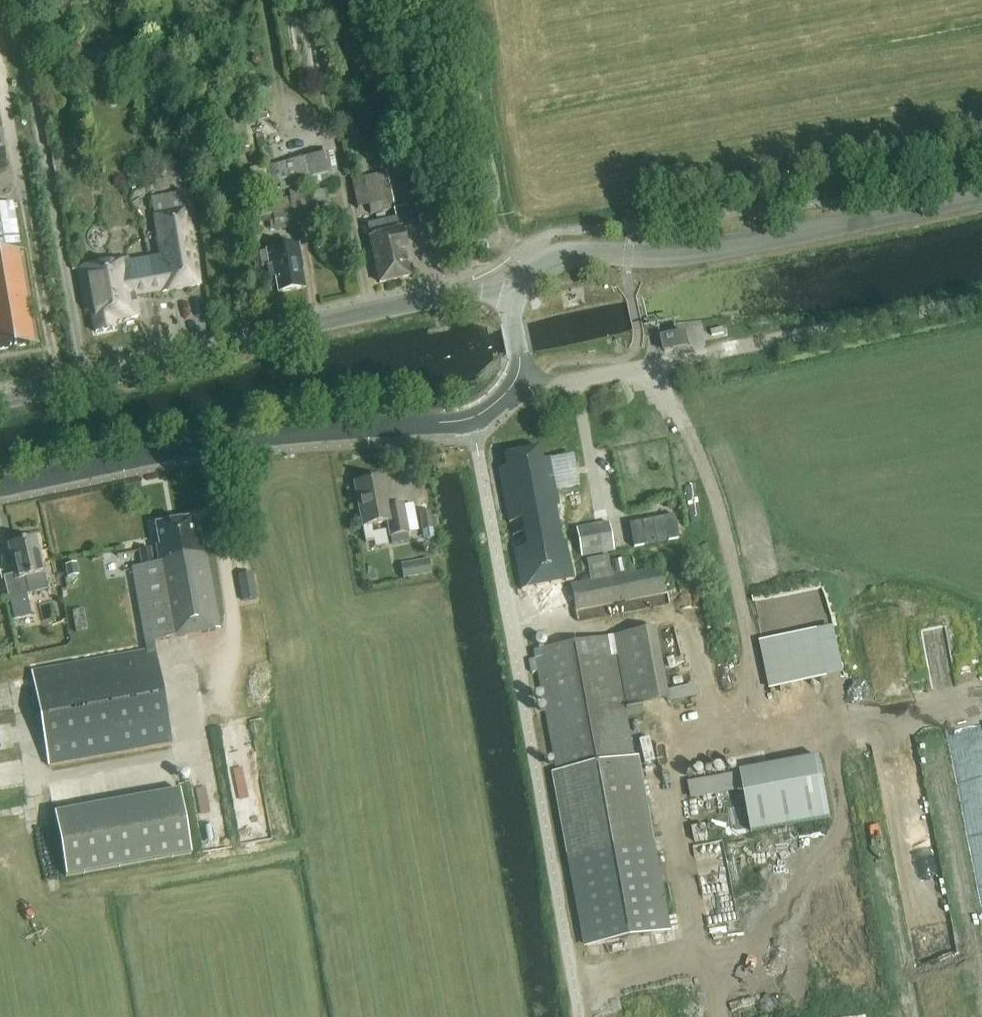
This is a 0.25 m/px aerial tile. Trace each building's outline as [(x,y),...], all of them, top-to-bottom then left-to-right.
[(323,154),(262,167),(267,188),(328,174),(323,154)] [(386,173),(351,180),(357,209),(369,206),(371,214),(393,209),(386,173)] [(306,209),(328,206),(326,190),(303,193),(303,191),(289,193),(290,197),(281,199),(281,200),(270,202),(271,204),(259,206),(261,216),(272,214),(275,230),(295,227),(293,215),(307,213),(306,209)] [(188,209),(185,191),(152,197),(155,215),(186,209),(188,209)] [(0,202),(0,237),(23,232),(16,199),(0,202)] [(161,258),(146,261),(151,291),(162,289),(162,292),(199,285),(186,209),(154,215),(161,258)] [(379,283),(409,276),(403,251),(405,251),(401,230),(398,231),(395,219),(367,225),(369,237),(369,238),(379,283)] [(278,293),(305,288),(302,270),(303,269),(298,245),(266,250),(271,277),(275,276),(278,293)] [(0,253),(0,350),(31,345),(16,250),(0,253)] [(128,260),(79,268),(87,312),(91,311),(95,333),(114,329),(113,321),(138,317),(135,302),(129,303),(128,298),(134,297),(134,294),(151,291),(146,261),(128,264),(128,260)] [(685,334),(662,339),(664,352),(688,347),(685,334)] [(522,588),(573,578),(554,478),(553,478),(549,460),(542,461),(539,449),(504,455),(506,468),(499,469),(522,588)] [(390,536),(407,533),(402,506),(389,508),(384,478),(354,484),(362,527),(387,522),(390,536)] [(429,511),(419,513),(422,530),(432,528),(429,511)] [(674,515),(629,524),(633,548),(679,539),(674,515)] [(153,642),(218,630),(205,554),(202,555),(198,535),(195,535),(192,518),(155,525),(161,556),(157,556),(159,563),(131,568),(147,651),(31,673),(49,767),(172,744),(153,642)] [(576,528),(581,557),(614,551),(609,522),(576,528)] [(13,621),(30,617),(25,594),(28,593),(25,578),(43,574),(35,539),(8,545),(14,574),(3,577),(8,598),(13,621)] [(138,550),(141,565),(153,563),(150,548),(138,550)] [(575,611),(665,593),(657,554),(632,559),(634,570),(612,575),(608,557),(586,561),(589,581),(570,584),(575,611)] [(415,577),(413,562),(401,565),(404,579),(415,577)] [(65,565),(67,577),(78,575),(76,563),(65,565)] [(252,573),(238,576),(243,602),(257,599),(252,573)] [(655,629),(612,637),(625,709),(668,701),(655,629)] [(813,630),(800,633),(810,682),(823,679),(813,630)] [(610,637),(533,651),(556,773),(551,774),(583,947),(670,931),(638,758),(633,759),(625,709),(610,637)] [(759,641),(769,690),(783,687),(773,639),(759,641)] [(819,757),(740,771),(751,831),(830,817),(819,757)] [(190,853),(179,791),(54,814),(66,877),(190,853)]
